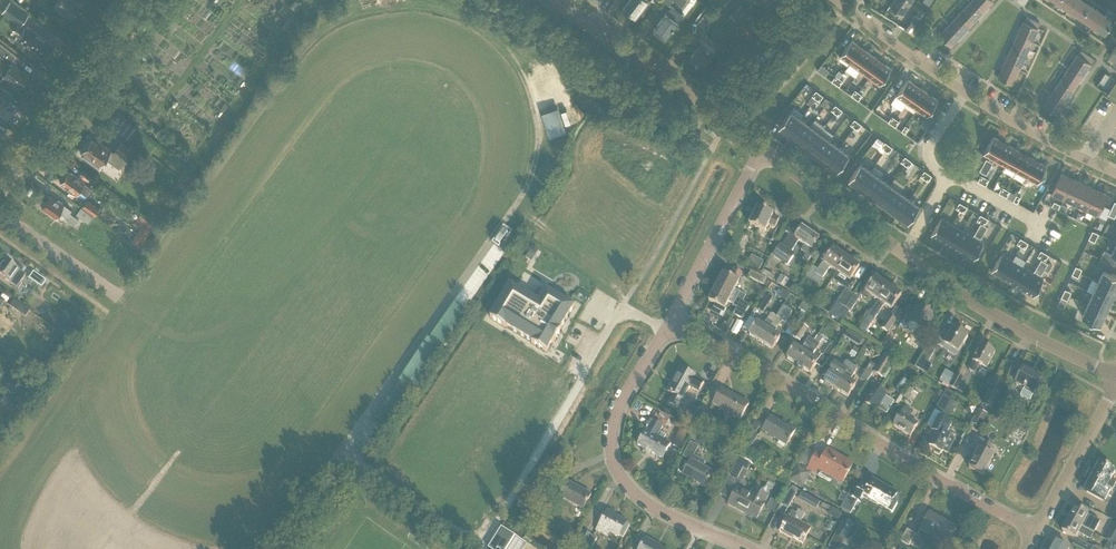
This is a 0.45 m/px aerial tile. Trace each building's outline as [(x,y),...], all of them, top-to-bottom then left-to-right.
[(29,13),(10,0),(1,12),(20,25),(29,13)] [(70,16),(79,4),(74,0),(58,0),(54,5),(70,16)] [(636,16),(648,0),(628,0),(623,6),(636,16)] [(714,5),(720,9),(727,0),(718,0),(714,5)] [(910,1),(908,0),(893,0),(890,5),(902,13),(910,1)] [(971,1),(983,12),(993,1),(993,0),(972,0),(971,1)] [(1074,0),(1056,0),(1068,8),(1074,0)] [(1090,3),(1085,0),(1074,0),(1068,8),(1081,17),(1090,3)] [(971,1),(960,12),(972,23),(983,12),(971,1)] [(1093,25),(1102,11),(1090,3),(1081,17),(1093,25)] [(666,13),(654,29),(666,38),(678,22),(679,23),(685,16),(672,6),(667,14),(666,13)] [(714,13),(708,8),(698,23),(703,27),(714,13)] [(1093,25),(1105,33),(1115,16),(1115,15),(1107,9),(1105,13),(1102,11),(1093,25)] [(960,12),(950,24),(962,35),(972,23),(960,12)] [(920,18),(914,14),(910,20),(917,24),(920,18)] [(1017,35),(1032,42),(1038,28),(1040,23),(1026,17),(1024,22),(1024,21),(1017,35)] [(951,46),(962,35),(950,24),(939,35),(951,46)] [(830,34),(835,40),(845,32),(840,26),(830,34)] [(1011,49),(1025,56),(1032,42),(1017,35),(1011,49)] [(698,47),(690,57),(703,66),(715,50),(697,36),(692,43),(698,47)] [(850,63),(861,47),(852,40),(840,56),(850,63)] [(19,86),(28,74),(12,62),(18,54),(0,41),(0,72),(19,86)] [(871,54),(861,47),(850,63),(860,70),(871,54)] [(1004,63),(1019,70),(1025,56),(1011,49),(1004,63)] [(1069,67),(1083,76),(1091,63),(1094,59),(1081,50),(1079,55),(1078,54),(1069,67)] [(881,62),(871,54),(860,70),(860,71),(870,78),(881,62)] [(891,69),(881,62),(870,78),(880,85),(891,69)] [(1013,84),(1019,70),(1004,63),(998,77),(1013,84)] [(1083,76),(1069,67),(1061,80),(1074,89),(1083,76)] [(906,102),(918,86),(908,79),(896,95),(906,102)] [(1066,102),(1074,89),(1061,80),(1052,93),(1066,102)] [(917,109),(928,93),(918,86),(906,102),(917,109)] [(1112,88),(1108,94),(1115,100),(1115,91),(1112,88)] [(938,100),(928,93),(917,109),(927,116),(938,100)] [(1057,115),(1066,102),(1052,93),(1044,106),(1057,115)] [(542,112),(548,137),(558,134),(552,109),(542,112)] [(779,127),(788,134),(800,118),(790,111),(779,127)] [(118,126),(120,115),(112,114),(110,124),(118,126)] [(788,134),(798,141),(810,125),(800,118),(788,134)] [(798,141),(808,149),(820,133),(816,129),(810,125),(798,141)] [(808,149),(818,156),(830,140),(820,133),(808,149)] [(1004,142),(993,137),(984,154),(990,158),(989,160),(986,158),(980,170),(986,174),(994,160),(1004,142)] [(96,142),(90,138),(82,150),(84,151),(81,155),(98,167),(104,158),(119,168),(131,150),(120,142),(113,152),(97,141),(96,142)] [(818,156),(827,163),(839,147),(830,140),(818,156)] [(1005,166),(1015,148),(1004,142),(994,160),(1005,166)] [(596,143),(590,153),(596,157),(598,158),(604,148),(596,143)] [(827,163),(837,171),(849,155),(839,147),(827,163)] [(1016,171),(1025,154),(1015,148),(1005,166),(1016,171)] [(607,150),(601,160),(609,165),(615,155),(607,150)] [(1026,177),(1036,160),(1025,154),(1016,171),(1026,177)] [(618,157),(612,167),(616,170),(631,180),(637,170),(618,157)] [(1047,166),(1036,160),(1026,177),(1037,183),(1047,166)] [(849,180),(859,187),(870,170),(860,163),(849,180)] [(870,170),(859,187),(868,194),(880,177),(870,170)] [(68,171),(60,182),(75,193),(78,190),(86,196),(91,188),(68,171)] [(982,183),(986,175),(982,173),(978,181),(982,183)] [(1052,193),(1063,199),(1073,178),(1061,173),(1052,193)] [(990,177),(986,175),(982,183),(986,185),(990,177)] [(880,177),(868,194),(878,201),(890,185),(886,181),(880,177)] [(1063,199),(1075,205),(1085,184),(1073,178),(1063,199)] [(653,180),(646,190),(649,192),(654,196),(661,186),(653,180)] [(1075,205),(1087,210),(1096,189),(1085,184),(1075,205)] [(890,185),(878,201),(888,208),(900,192),(890,185)] [(664,188),(657,197),(665,203),(672,193),(664,188)] [(1099,216),(1108,195),(1096,189),(1087,210),(1099,216)] [(900,192),(888,208),(898,215),(910,199),(900,192)] [(49,196),(41,207),(55,217),(58,212),(65,217),(64,217),(74,225),(78,218),(69,212),(71,210),(58,200),(57,201),(49,196)] [(81,206),(94,215),(99,207),(86,199),(81,206)] [(910,199),(898,215),(908,222),(920,206),(910,199)] [(91,215),(80,207),(75,214),(86,222),(91,215)] [(775,228),(779,219),(773,216),(773,214),(758,207),(750,225),(765,232),(768,225),(775,228)] [(941,241),(952,224),(941,218),(931,235),(941,241)] [(963,253),(973,260),(983,243),(977,239),(978,237),(981,238),(988,226),(981,223),(973,236),(963,253)] [(1012,233),(1013,224),(1001,223),(1000,232),(1012,233)] [(962,230),(952,224),(941,241),(952,247),(962,230)] [(803,260),(807,263),(815,251),(812,249),(819,239),(802,228),(795,238),(790,234),(782,246),(780,245),(772,256),(788,267),(795,255),(791,252),(798,241),(805,245),(801,251),(806,255),(803,260)] [(501,230),(492,243),(499,247),(508,235),(501,230)] [(962,230),(952,247),(963,253),(973,236),(962,230)] [(1111,254),(1104,250),(1101,258),(1114,264),(1115,260),(1115,244),(1111,254)] [(532,247),(529,252),(534,255),(537,250),(532,247)] [(837,273),(846,258),(834,249),(824,264),(822,263),(818,270),(812,266),(806,276),(818,285),(830,268),(837,273)] [(991,271),(1002,277),(1012,260),(1002,254),(991,271)] [(764,262),(752,255),(747,263),(759,270),(764,262)] [(846,258),(837,273),(850,281),(859,267),(846,258)] [(1023,290),(1034,296),(1044,279),(1037,275),(1038,273),(1041,274),(1048,263),(1041,259),(1033,272),(1023,290)] [(4,260),(1,264),(0,264),(0,276),(16,288),(25,275),(4,260)] [(1002,277),(1013,283),(1023,266),(1012,260),(1002,277)] [(1013,283),(1023,290),(1033,272),(1023,266),(1013,283)] [(729,277),(723,274),(716,287),(743,302),(746,295),(734,289),(738,282),(742,273),(734,269),(729,277)] [(1115,289),(1115,275),(1104,270),(1099,281),(1115,289)] [(764,286),(767,279),(751,271),(748,277),(764,286)] [(45,281),(33,272),(29,278),(41,287),(45,281)] [(776,281),(785,285),(789,279),(780,274),(776,281)] [(878,301),(888,286),(875,277),(869,287),(867,285),(860,295),(868,300),(871,296),(878,301)] [(1111,301),(1115,291),(1115,289),(1099,281),(1093,293),(1111,301)] [(510,286),(491,320),(506,329),(507,328),(534,343),(533,343),(549,352),(555,340),(556,340),(562,329),(561,328),(574,305),(545,289),(538,301),(510,286)] [(888,286),(878,301),(868,316),(874,319),(884,305),(891,310),(901,295),(888,286)] [(743,302),(716,287),(709,301),(716,305),(712,312),(722,317),(726,309),(724,308),(728,302),(733,305),(732,306),(737,308),(733,314),(742,319),(750,305),(743,302)] [(837,316),(853,294),(846,289),(837,302),(839,304),(832,313),(837,316)] [(1087,305),(1105,313),(1111,301),(1093,293),(1087,305)] [(755,309),(763,314),(773,299),(765,294),(755,309)] [(853,294),(837,316),(836,318),(840,320),(847,309),(850,312),(860,298),(853,294)] [(25,318),(30,311),(14,300),(9,306),(25,318)] [(1082,316),(1100,325),(1105,313),(1087,305),(1082,316)] [(777,316),(776,318),(782,321),(785,323),(792,312),(783,306),(777,316)] [(903,312),(902,311),(895,307),(881,328),(888,333),(903,312)] [(907,315),(899,328),(918,340),(933,315),(920,308),(913,319),(907,315)] [(749,335),(761,342),(769,329),(776,318),(777,316),(771,312),(763,326),(757,322),(749,335)] [(769,329),(761,342),(772,349),(780,337),(774,333),(782,321),(776,318),(769,329)] [(809,328),(800,323),(792,337),(800,342),(809,328)] [(944,332),(937,344),(945,349),(945,350),(956,357),(966,341),(966,340),(968,336),(954,328),(950,335),(944,332)] [(842,337),(858,345),(861,339),(845,331),(842,337)] [(817,336),(814,341),(798,366),(810,373),(818,361),(812,357),(823,340),(817,336)] [(798,366),(814,341),(809,337),(801,350),(795,346),(787,358),(798,366)] [(845,347),(839,343),(833,352),(839,356),(845,347)] [(836,347),(830,344),(823,355),(829,359),(836,347)] [(986,368),(995,352),(981,344),(972,361),(973,361),(969,368),(975,371),(979,365),(986,368)] [(935,350),(927,345),(915,367),(927,374),(933,365),(928,362),(935,350)] [(876,366),(872,373),(882,379),(883,378),(885,380),(896,362),(894,361),(895,359),(885,353),(876,366)] [(959,364),(967,367),(970,359),(962,357),(959,364)] [(836,390),(852,365),(846,361),(838,374),(832,370),(825,382),(836,390)] [(871,363),(860,379),(866,383),(872,373),(876,366),(871,363)] [(1041,379),(1028,372),(1029,370),(1015,363),(1009,374),(1018,378),(1015,383),(1025,388),(1021,395),(1030,400),(1033,393),(1034,393),(1041,379)] [(857,368),(852,365),(836,390),(848,397),(855,385),(849,381),(857,368)] [(1080,374),(1082,368),(1071,365),(1069,371),(1080,374)] [(681,367),(667,391),(682,399),(689,387),(698,392),(704,382),(695,377),(696,376),(681,367)] [(1082,379),(1094,383),(1097,375),(1085,371),(1082,379)] [(964,377),(956,373),(950,387),(962,393),(965,387),(960,385),(964,377)] [(873,387),(863,403),(876,411),(878,409),(886,414),(894,402),(885,396),(886,395),(873,387)] [(749,404),(722,389),(713,404),(740,419),(749,404)] [(954,393),(946,389),(935,410),(943,415),(954,393)] [(999,394),(989,389),(981,404),(990,410),(999,394)] [(698,424),(705,412),(698,408),(691,420),(698,424)] [(904,409),(894,426),(910,436),(918,424),(909,418),(912,414),(904,409)] [(988,414),(978,409),(971,423),(980,428),(988,414)] [(787,426),(771,416),(762,430),(786,445),(795,431),(787,426)] [(935,434),(929,446),(941,453),(942,452),(947,454),(955,439),(950,437),(946,435),(952,424),(938,417),(930,432),(935,434)] [(663,426),(652,420),(647,430),(646,430),(637,445),(662,458),(671,444),(657,436),(663,426)] [(749,430),(742,441),(751,447),(758,435),(749,430)] [(969,468),(983,475),(993,457),(988,454),(992,446),(976,437),(969,450),(977,453),(969,468)] [(682,475),(705,487),(713,472),(703,467),(706,462),(694,456),(698,447),(690,443),(683,457),(690,461),(682,475)] [(843,481),(852,465),(844,460),(844,459),(838,456),(837,457),(827,451),(823,457),(816,453),(808,468),(815,472),(817,467),(843,481)] [(751,464),(739,458),(729,476),(741,482),(751,464)] [(1099,464),(1084,492),(1106,503),(1115,484),(1115,482),(1112,479),(1115,473),(1099,464)] [(848,494),(841,508),(851,514),(857,502),(861,503),(864,497),(885,508),(887,510),(892,513),(897,503),(892,501),(897,493),(872,479),(869,485),(862,481),(853,497),(848,494)] [(583,509),(591,495),(568,482),(559,497),(583,509)] [(750,495),(737,488),(728,504),(744,513),(744,511),(757,518),(768,497),(753,489),(750,495)] [(797,492),(790,488),(781,505),(788,509),(797,492)] [(771,499),(766,507),(775,512),(780,504),(771,499)] [(1068,520),(1093,533),(1100,521),(1075,508),(1068,520)] [(545,510),(537,523),(543,527),(551,513),(545,510)] [(780,532),(802,544),(811,529),(800,523),(805,513),(798,510),(793,519),(788,516),(780,532)] [(607,511),(596,530),(606,536),(609,531),(618,536),(619,535),(623,537),(630,525),(626,523),(626,522),(607,511)] [(920,529),(947,545),(957,527),(929,512),(920,529)] [(830,546),(834,548),(847,548),(850,544),(844,541),(853,525),(844,520),(830,546)] [(1090,539),(1093,533),(1068,520),(1062,531),(1075,538),(1078,533),(1090,539)] [(515,536),(501,528),(488,548),(489,548),(507,548),(515,536)] [(915,534),(907,530),(900,542),(909,546),(915,534)] [(576,544),(586,548),(591,548),(597,538),(584,531),(576,544)] [(1110,533),(1106,540),(1114,545),(1115,541),(1115,536),(1110,533)] [(655,544),(655,543),(646,538),(639,548),(664,548),(655,544)]
